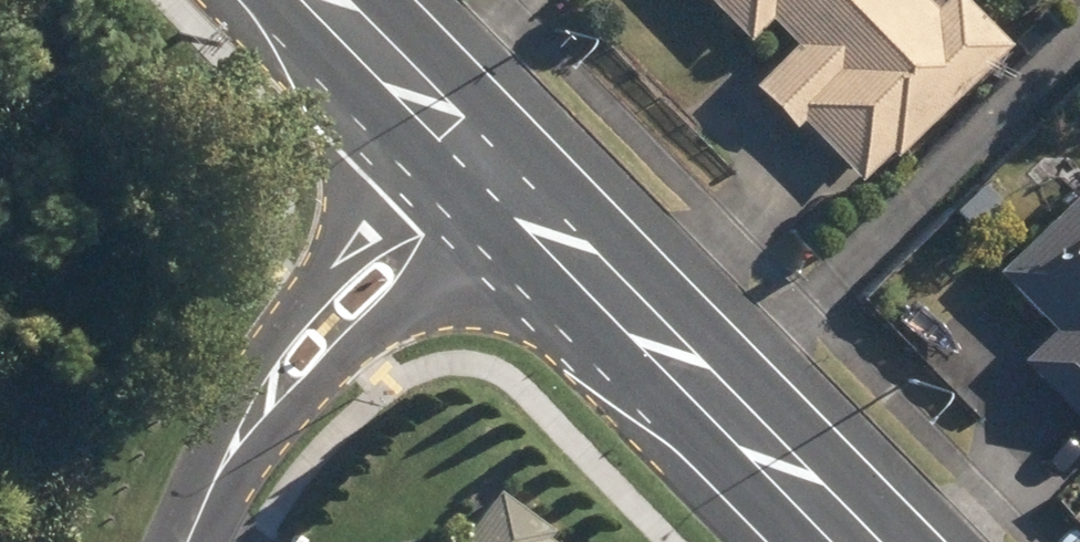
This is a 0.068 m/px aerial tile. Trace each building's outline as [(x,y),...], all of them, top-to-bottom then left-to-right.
[(849,178),(876,152),(881,157),(994,41),(952,0),(695,0),(735,38),(753,17),(779,42),(736,86),(779,128),(789,120),(849,178)] [(1068,185),(982,270),(1042,328),(1009,362),(1079,432),(1079,197),(1068,185)] [(532,534),(536,529),(481,491),(444,541),(542,541),(532,534)]
